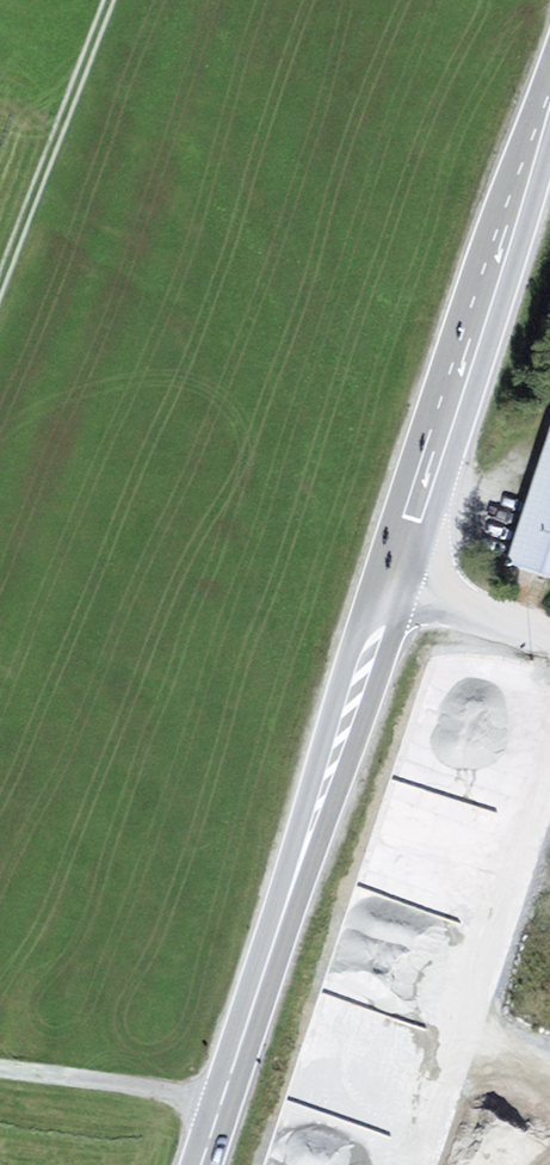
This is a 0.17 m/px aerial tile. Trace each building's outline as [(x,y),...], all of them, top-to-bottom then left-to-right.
[(549,485),(549,434),(535,480),(549,485)] [(549,577),(549,485),(535,480),(506,562),(549,577)]
